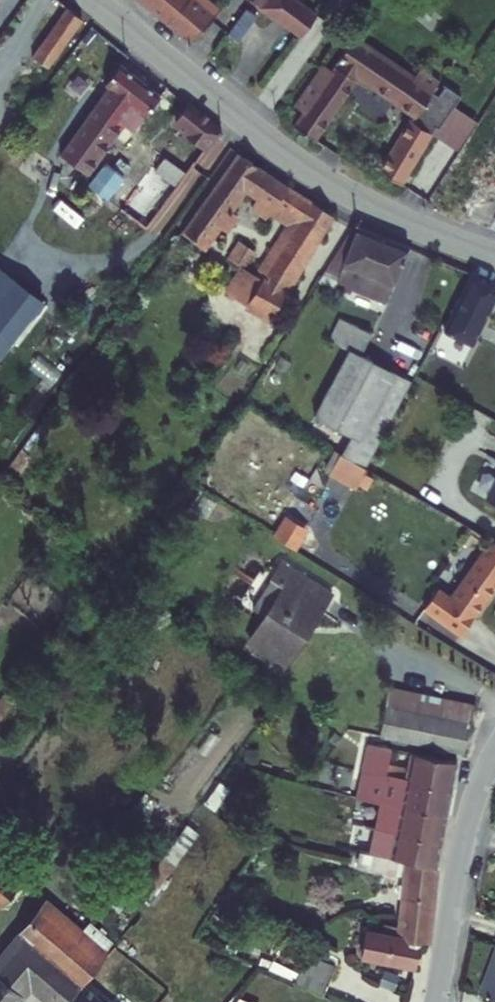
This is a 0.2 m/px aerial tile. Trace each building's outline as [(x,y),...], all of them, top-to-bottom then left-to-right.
[(191,41),(214,21),(224,8),(213,0),(141,0),(191,41)] [(263,9),(303,38),(318,17),(294,0),(269,0),(263,9)] [(79,20),(64,8),(29,57),(44,69),(79,20)] [(362,45),(355,40),(337,64),(344,69),(362,45)] [(310,103),(303,115),(295,126),(317,141),(358,81),(369,89),(372,85),(415,112),(437,80),(418,66),(411,78),(362,45),(344,69),(337,64),(333,73),(323,65),(301,97),(310,103)] [(103,91),(106,93),(55,168),(68,178),(76,167),(86,175),(123,125),(135,134),(161,96),(122,65),(103,91)] [(460,97),(437,80),(415,112),(418,114),(411,124),(430,137),(432,135),(430,134),(433,129),(437,131),(452,108),(460,97)] [(303,115),(310,103),(301,97),(294,108),(303,115)] [(218,129),(185,103),(174,118),(181,123),(177,130),(202,150),(218,129)] [(462,147),(476,123),(452,108),(437,131),(462,147)] [(430,137),(411,124),(380,172),(400,185),(430,137)] [(167,154),(157,168),(178,183),(188,169),(167,154)] [(330,217),(238,155),(184,228),(206,244),(246,189),(295,224),(263,278),(246,268),(249,262),(223,247),(219,254),(211,248),(194,275),(250,306),(270,317),(271,319),(330,217)] [(123,179),(102,165),(79,196),(99,211),(123,179)] [(149,168),(124,208),(152,226),(178,186),(149,168)] [(412,249),(364,230),(339,288),(356,295),(358,291),(391,305),(412,249)] [(332,253),(324,280),(338,284),(346,257),(332,253)] [(14,274),(0,292),(0,358),(15,369),(60,309),(14,274)] [(444,330),(451,333),(469,345),(494,294),(494,282),(475,274),(444,330)] [(270,317),(250,306),(243,316),(263,328),(270,317)] [(316,414),(353,433),(339,453),(343,456),(364,468),(412,380),(376,361),(385,341),(354,325),(343,345),(349,348),(316,414)] [(364,468),(343,456),(333,473),(355,485),(364,468)] [(306,533),(284,520),(274,536),(285,543),(295,550),(306,533)] [(452,593),(441,584),(426,602),(462,630),(494,586),(494,542),(492,541),(452,593)] [(329,596),(281,563),(250,611),(263,618),(249,640),(286,663),(329,596)] [(382,736),(467,753),(476,702),(389,690),(382,736)] [(381,765),(384,747),(369,745),(363,773),(373,775),(379,776),(380,772),(373,770),(374,763),(381,765)] [(373,770),(380,772),(379,776),(385,778),(404,781),(452,791),(457,761),(413,753),(410,770),(392,767),(394,749),(384,747),(381,765),(374,763),(373,770)] [(379,776),(373,775),(363,773),(363,778),(358,800),(443,816),(452,791),(404,781),(385,778),(379,776)] [(443,816),(358,800),(351,799),(345,822),(363,825),(376,828),(395,832),(438,841),(440,828),(443,816)] [(438,844),(438,841),(395,832),(393,843),(374,839),(376,828),(363,825),(360,849),(372,851),(390,856),(408,860),(435,866),(438,844)] [(360,849),(357,865),(406,875),(408,860),(390,856),(372,851),(360,849)] [(408,860),(406,875),(401,914),(433,916),(435,866),(408,860)] [(2,908),(20,885),(0,870),(0,906),(2,908)] [(111,939),(53,891),(44,903),(101,951),(111,939)] [(44,903),(0,957),(0,972),(23,991),(29,985),(48,1001),(60,1001),(81,976),(101,951),(44,903)] [(394,934),(393,948),(410,949),(411,939),(421,940),(429,940),(433,916),(401,914),(401,925),(395,925),(394,934)] [(393,948),(394,934),(366,928),(362,953),(416,964),(421,940),(411,939),(410,949),(393,948)] [(337,966),(310,953),(298,981),(326,993),(337,966)] [(478,991),(494,997),(494,954),(478,991)] [(0,972),(0,1001),(14,1001),(23,991),(0,972)] [(81,976),(60,1001),(111,1001),(81,976)]
